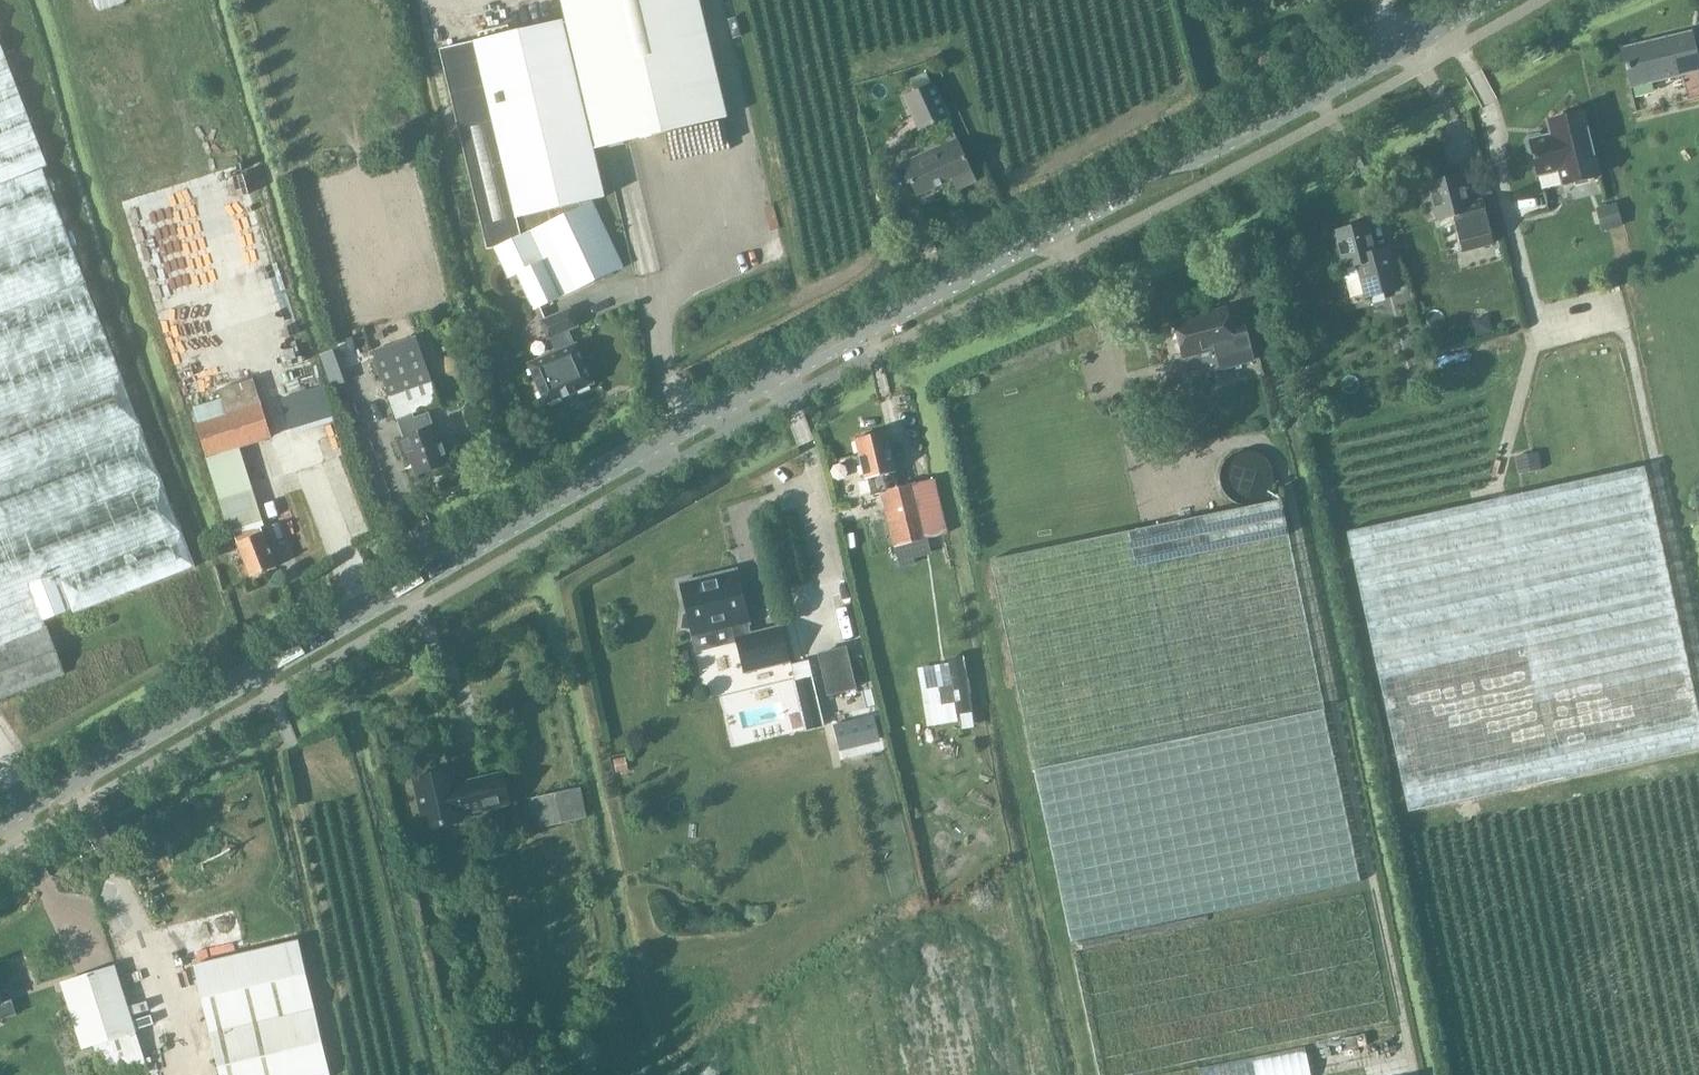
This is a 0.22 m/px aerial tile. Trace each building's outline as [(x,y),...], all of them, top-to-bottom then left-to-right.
[(567,22),(563,23),(563,20),(440,50),(488,250),(495,248),(510,278),(519,274),(536,309),(624,268),(618,255),(607,260),(580,203),(605,197),(594,150),(727,117),(699,0),(562,0),(567,22)] [(1698,65),(1691,31),(1621,47),(1630,86),(1698,70),(1698,71),(1698,65)] [(73,609),(75,613),(195,566),(43,168),(48,166),(0,40),(0,617),(37,603),(44,621),(73,609)] [(932,61),(906,69),(910,81),(936,74),(932,61)] [(921,130),(948,118),(933,85),(906,97),(921,130)] [(122,100),(123,124),(154,123),(153,99),(122,100)] [(1554,173),(1591,166),(1576,101),(1540,108),(1543,123),(1522,127),(1529,163),(1552,158),(1554,173)] [(205,141),(227,139),(225,126),(220,127),(219,116),(203,117),(205,141)] [(976,182),(961,147),(957,139),(903,162),(918,195),(953,180),(958,190),(976,182)] [(1460,175),(1428,183),(1438,221),(1453,217),(1462,252),(1492,244),(1481,201),(1468,204),(1460,175)] [(1617,204),(1599,208),(1604,230),(1622,226),(1617,204)] [(1382,279),(1394,276),(1388,249),(1375,253),(1368,224),(1335,232),(1344,269),(1359,265),(1367,297),(1385,293),(1382,279)] [(207,235),(153,250),(184,362),(215,353),(204,315),(221,310),(213,284),(220,282),(207,235)] [(1223,309),(1171,322),(1180,356),(1212,348),(1217,368),(1231,365),(1250,360),(1241,323),(1228,326),(1223,309)] [(578,327),(571,310),(542,322),(549,339),(551,338),(557,353),(529,364),(545,402),(545,404),(564,396),(565,398),(576,393),(575,392),(594,384),(593,382),(577,344),(575,345),(569,330),(578,327)] [(1474,321),(1473,321),(1477,335),(1493,331),(1489,317),(1474,321)] [(398,419),(402,417),(409,437),(397,441),(402,456),(410,453),(418,476),(458,461),(449,436),(439,439),(430,413),(416,417),(414,413),(440,404),(433,383),(417,340),(384,352),(391,370),(385,372),(393,396),(390,397),(398,419)] [(200,425),(197,426),(207,458),(237,448),(239,448),(250,444),(271,437),(262,405),(256,382),(255,378),(219,389),(220,392),(223,400),(228,416),(200,425)] [(880,492),(892,546),(944,534),(931,479),(893,487),(890,473),(893,472),(884,434),(855,441),(864,478),(867,478),(871,494),(880,492)] [(237,448),(207,458),(219,497),(228,525),(231,534),(234,532),(256,524),(253,515),(257,514),(249,487),(237,448)] [(1263,482),(1264,476),(1263,471),(1262,465),(1259,460),(1256,457),(1248,452),(1240,450),(1235,450),(1228,452),(1221,457),(1218,460),(1214,466),(1212,475),(1214,485),(1216,489),(1219,494),(1227,499),(1236,502),(1242,501),(1248,500),(1256,495),(1259,490),(1262,486),(1263,482)] [(1410,811),(1698,748),(1698,704),(1647,466),(1349,531),(1410,811)] [(1037,771),(1068,918),(1061,920),(1093,1074),(1159,1074),(1394,1026),(1329,710),(1325,711),(1283,500),(991,561),(1035,771),(1037,771)] [(252,577),(278,567),(260,522),(256,524),(234,532),(252,577)] [(751,634),(738,575),(717,580),(716,574),(701,578),(702,584),(695,585),(694,580),(680,583),(688,615),(684,615),(683,631),(692,629),(693,633),(711,628),(713,635),(735,630),(745,672),(789,662),(780,627),(751,634)] [(37,603),(0,617),(0,699),(65,674),(44,621),(37,603)] [(846,648),(820,655),(829,695),(856,688),(846,648)] [(939,662),(940,674),(956,673),(955,661),(939,662)] [(959,675),(943,676),(943,692),(960,691),(959,675)] [(879,735),(874,716),(834,725),(838,744),(879,735)] [(626,758),(615,760),(617,773),(628,771),(626,758)] [(454,789),(450,770),(414,779),(426,831),(462,822),(460,815),(510,804),(503,774),(462,783),(463,787),(454,789)] [(586,819),(579,788),(531,799),(538,829),(586,819)] [(115,858),(68,877),(72,887),(55,894),(78,950),(114,935),(107,917),(135,906),(115,858)] [(299,944),(196,967),(221,1074),(329,1074),(299,944)] [(148,1071),(117,968),(65,984),(85,1050),(96,1047),(104,1074),(136,1074),(148,1071)] [(15,1016),(11,1001),(2,1004),(0,998),(0,1020),(15,1016)]
